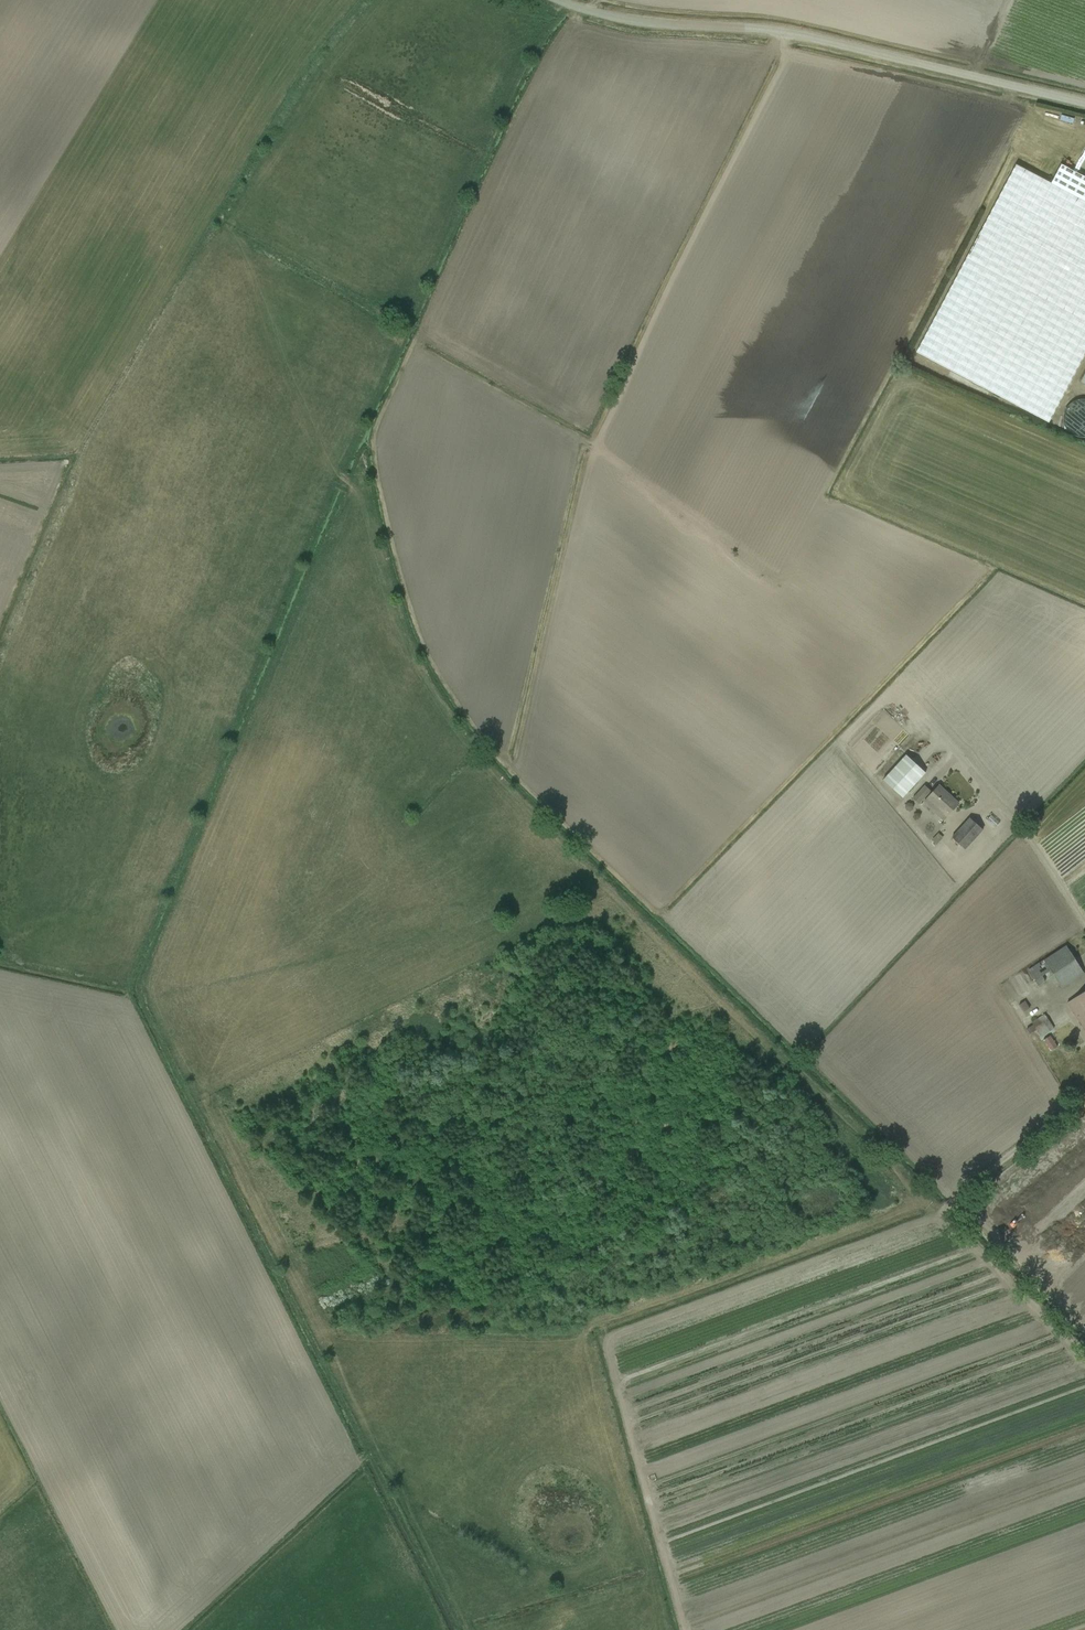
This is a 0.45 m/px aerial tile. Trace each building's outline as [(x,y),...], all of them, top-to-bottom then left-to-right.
[(1084,354),(1084,178),(1061,165),(1051,183),(1016,165),(1011,174),(916,352),(1049,423),(1084,354)] [(895,760),(904,750),(898,745),(889,755),(895,760)] [(905,755),(883,780),(902,798),(925,772),(905,755)] [(947,816),(951,812),(959,804),(948,794),(947,796),(938,787),(939,786),(939,785),(932,794),(928,798),(947,816)] [(925,786),(913,799),(919,804),(930,791),(925,786)] [(965,849),(976,836),(982,830),(970,818),(962,826),(952,837),(965,849)] [(954,871),(960,877),(971,866),(965,861),(954,871)] [(1062,988),(1075,979),(1084,973),(1073,956),(1066,945),(1057,952),(1029,970),(1038,984),(1054,974),(1062,988)] [(1046,988),(1031,995),(1035,1003),(1050,996),(1046,988)] [(1083,992),(1067,1003),(1082,1025),(1084,1030),(1084,991),(1083,992)] [(1028,1006),(1032,1014),(1038,1011),(1035,1003),(1028,1006)] [(1045,1014),(1031,1023),(1033,1025),(1026,1029),(1027,1031),(1029,1034),(1036,1030),(1041,1037),(1054,1029),(1045,1014)] [(1052,1042),(1059,1052),(1066,1047),(1059,1037),(1052,1042)] [(640,1430),(649,1427),(646,1420),(638,1423),(640,1430)]
